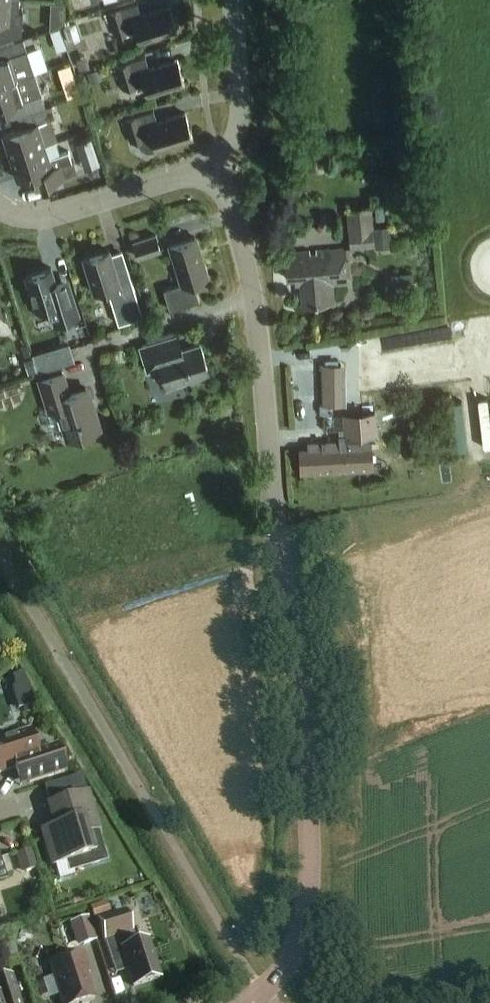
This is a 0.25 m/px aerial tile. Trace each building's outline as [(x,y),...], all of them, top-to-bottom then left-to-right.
[(22,36),(23,13),(9,12),(10,0),(0,0),(0,43),(22,36)] [(60,43),(72,43),(70,0),(57,0),(60,43)] [(140,42),(177,31),(170,6),(142,15),(138,4),(108,13),(115,37),(136,30),(140,42)] [(84,23),(83,23),(85,33),(103,29),(99,14),(83,18),(84,23)] [(35,73),(24,39),(0,47),(0,85),(35,73)] [(148,96),(185,84),(178,60),(150,69),(146,57),(116,66),(123,90),(144,84),(148,96)] [(99,69),(87,73),(90,83),(102,79),(99,69)] [(18,117),(46,107),(35,73),(0,85),(0,110),(8,107),(12,119),(18,117)] [(3,134),(11,157),(57,142),(59,141),(51,119),(56,117),(52,105),(46,107),(18,117),(22,128),(3,134)] [(132,144),(137,142),(141,149),(146,151),(148,151),(152,150),(193,138),(186,113),(158,122),(154,110),(124,120),(132,144)] [(77,144),(85,170),(100,165),(92,139),(77,144)] [(57,142),(11,157),(18,179),(37,173),(41,185),(78,172),(74,160),(72,161),(69,151),(61,154),(57,142)] [(330,162),(315,165),(316,174),(331,171),(330,162)] [(409,172),(391,176),(399,209),(417,205),(409,172)] [(372,207),(345,209),(349,250),(375,248),(372,207)] [(375,243),(391,242),(389,226),(374,227),(375,243)] [(138,258),(161,250),(157,235),(134,242),(138,258)] [(164,289),(170,309),(200,300),(194,282),(208,277),(195,237),(171,245),(183,283),(164,289)] [(347,284),(344,249),(316,251),(317,254),(309,255),(309,252),(285,254),(287,280),(295,279),(295,284),(300,284),(302,306),(333,303),(332,285),(347,284)] [(143,315),(137,297),(129,270),(117,274),(110,250),(84,258),(95,292),(108,288),(113,305),(119,323),(143,315)] [(59,291),(52,268),(26,276),(37,311),(50,306),(55,323),(80,315),(71,288),(59,291)] [(412,273),(392,274),(393,287),(413,285),(412,273)] [(80,341),(95,338),(91,318),(76,321),(80,341)] [(168,390),(210,377),(200,344),(183,350),(178,335),(140,347),(148,372),(161,367),(168,390)] [(60,362),(80,357),(76,341),(56,346),(60,362)] [(365,348),(366,363),(389,360),(387,346),(365,348)] [(48,349),(33,354),(39,372),(54,367),(48,349)] [(341,364),(322,365),(322,378),(341,378),(341,364)] [(70,394),(63,372),(39,379),(49,411),(60,408),(69,439),(99,429),(87,389),(70,394)] [(347,412),(347,413),(343,413),(344,435),(339,435),(339,442),(307,444),(307,450),(300,450),(301,474),(340,472),(374,471),(372,447),(372,441),(372,440),(376,440),(376,436),(378,435),(377,411),(371,412),(369,384),(347,386),(348,412),(347,412)] [(26,686),(23,675),(13,679),(16,689),(26,686)] [(14,770),(23,767),(28,785),(64,773),(62,767),(55,747),(35,753),(33,747),(39,737),(29,732),(28,731),(0,740),(0,774),(14,770)] [(53,804),(49,805),(55,827),(41,832),(51,866),(71,861),(73,869),(103,860),(94,832),(98,831),(86,794),(84,795),(79,780),(48,789),(53,804)] [(15,855),(22,874),(36,870),(30,850),(15,855)] [(90,908),(94,920),(110,914),(106,902),(90,908)] [(126,914),(99,923),(104,938),(113,967),(126,963),(133,987),(159,979),(147,941),(132,946),(127,931),(130,930),(126,914)] [(70,924),(77,948),(96,942),(88,918),(70,924)] [(21,966),(12,938),(0,942),(0,973),(21,966)] [(83,953),(49,964),(61,1002),(90,1002),(91,1001),(94,1000),(86,974),(89,973),(83,953)] [(11,977),(0,980),(0,1002),(19,1002),(11,977)]
